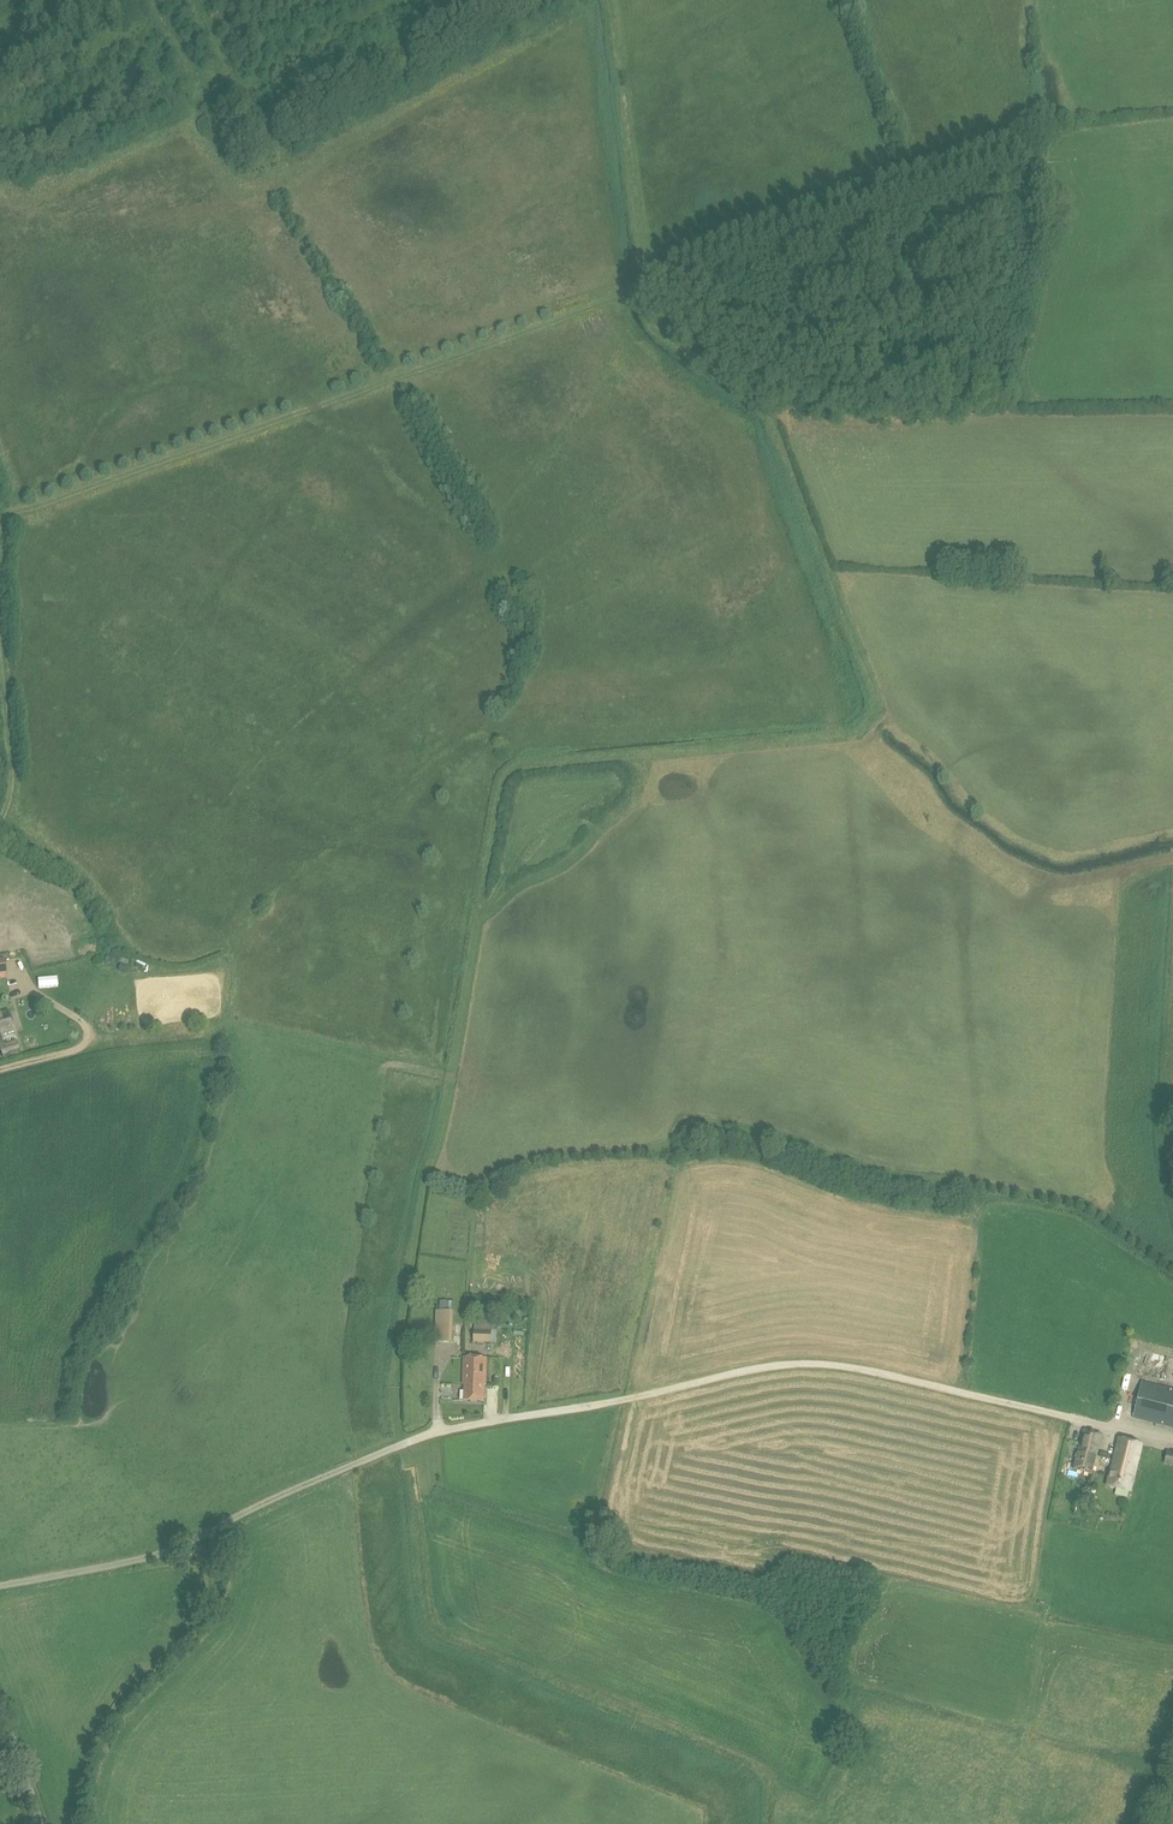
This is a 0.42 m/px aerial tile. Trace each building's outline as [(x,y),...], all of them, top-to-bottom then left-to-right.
[(15,1031),(8,1009),(0,1012),(0,1036),(15,1031)] [(3,1058),(19,1052),(16,1041),(0,1046),(0,1049),(3,1058)] [(437,1311),(434,1340),(451,1342),(454,1312),(437,1311)] [(475,1330),(473,1330),(473,1343),(491,1343),(491,1331),(492,1318),(475,1317),(475,1330)] [(464,1357),(463,1385),(464,1385),(464,1401),(484,1401),(484,1385),(486,1385),(487,1358),(464,1357)] [(1134,1418),(1172,1428),(1172,1390),(1143,1382),(1134,1418)] [(1074,1469),(1091,1473),(1101,1435),(1084,1430),(1074,1469)] [(1131,1492),(1142,1445),(1118,1439),(1107,1486),(1131,1492)] [(1167,1450),(1164,1464),(1172,1466),(1172,1452),(1167,1450)]
